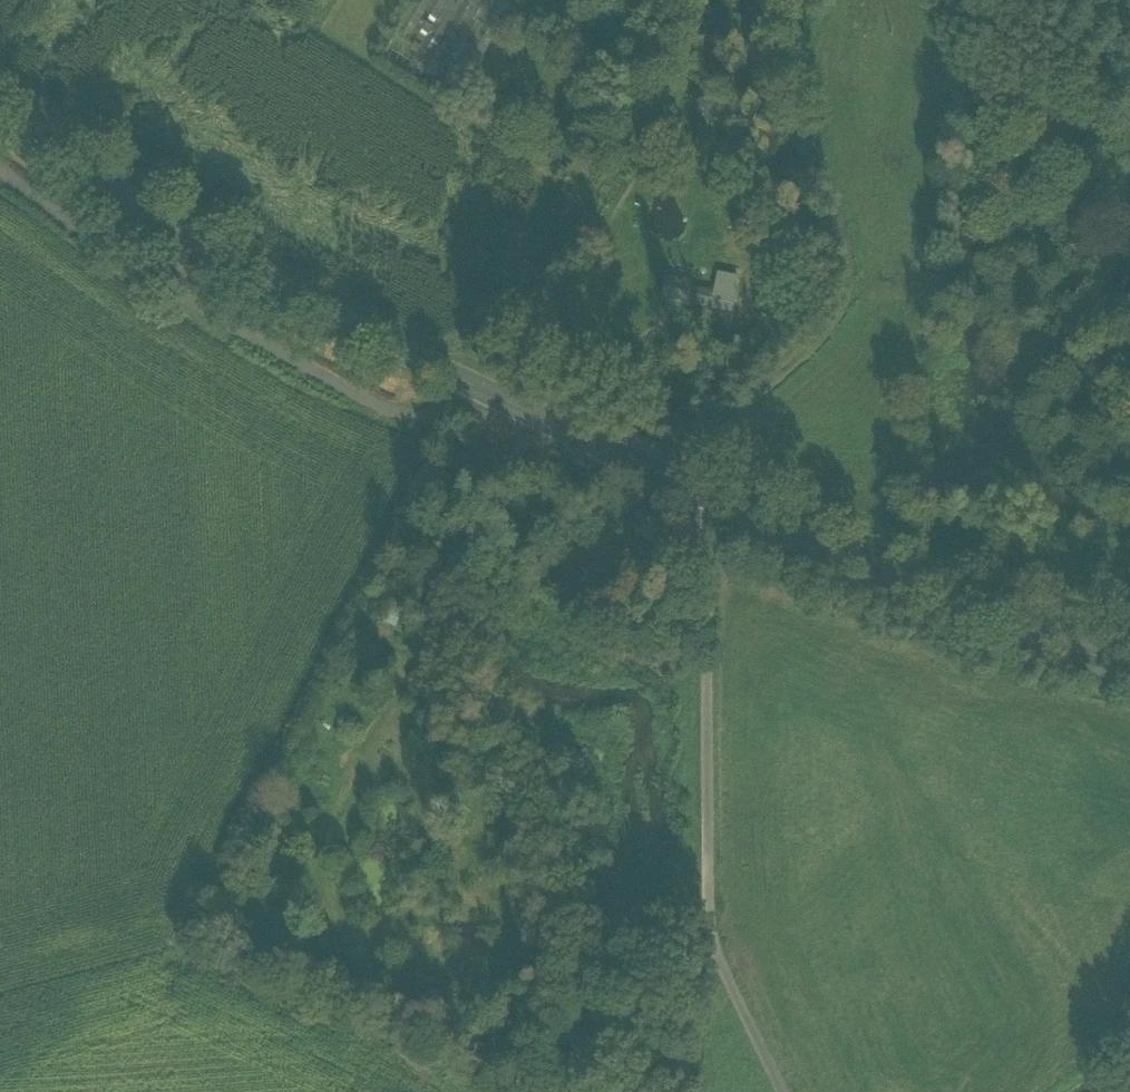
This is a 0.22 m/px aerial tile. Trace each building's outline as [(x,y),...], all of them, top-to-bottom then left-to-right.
[(714,271),(707,306),(730,311),(737,276),(714,271)] [(663,295),(697,304),(702,286),(667,277),(663,295)]
